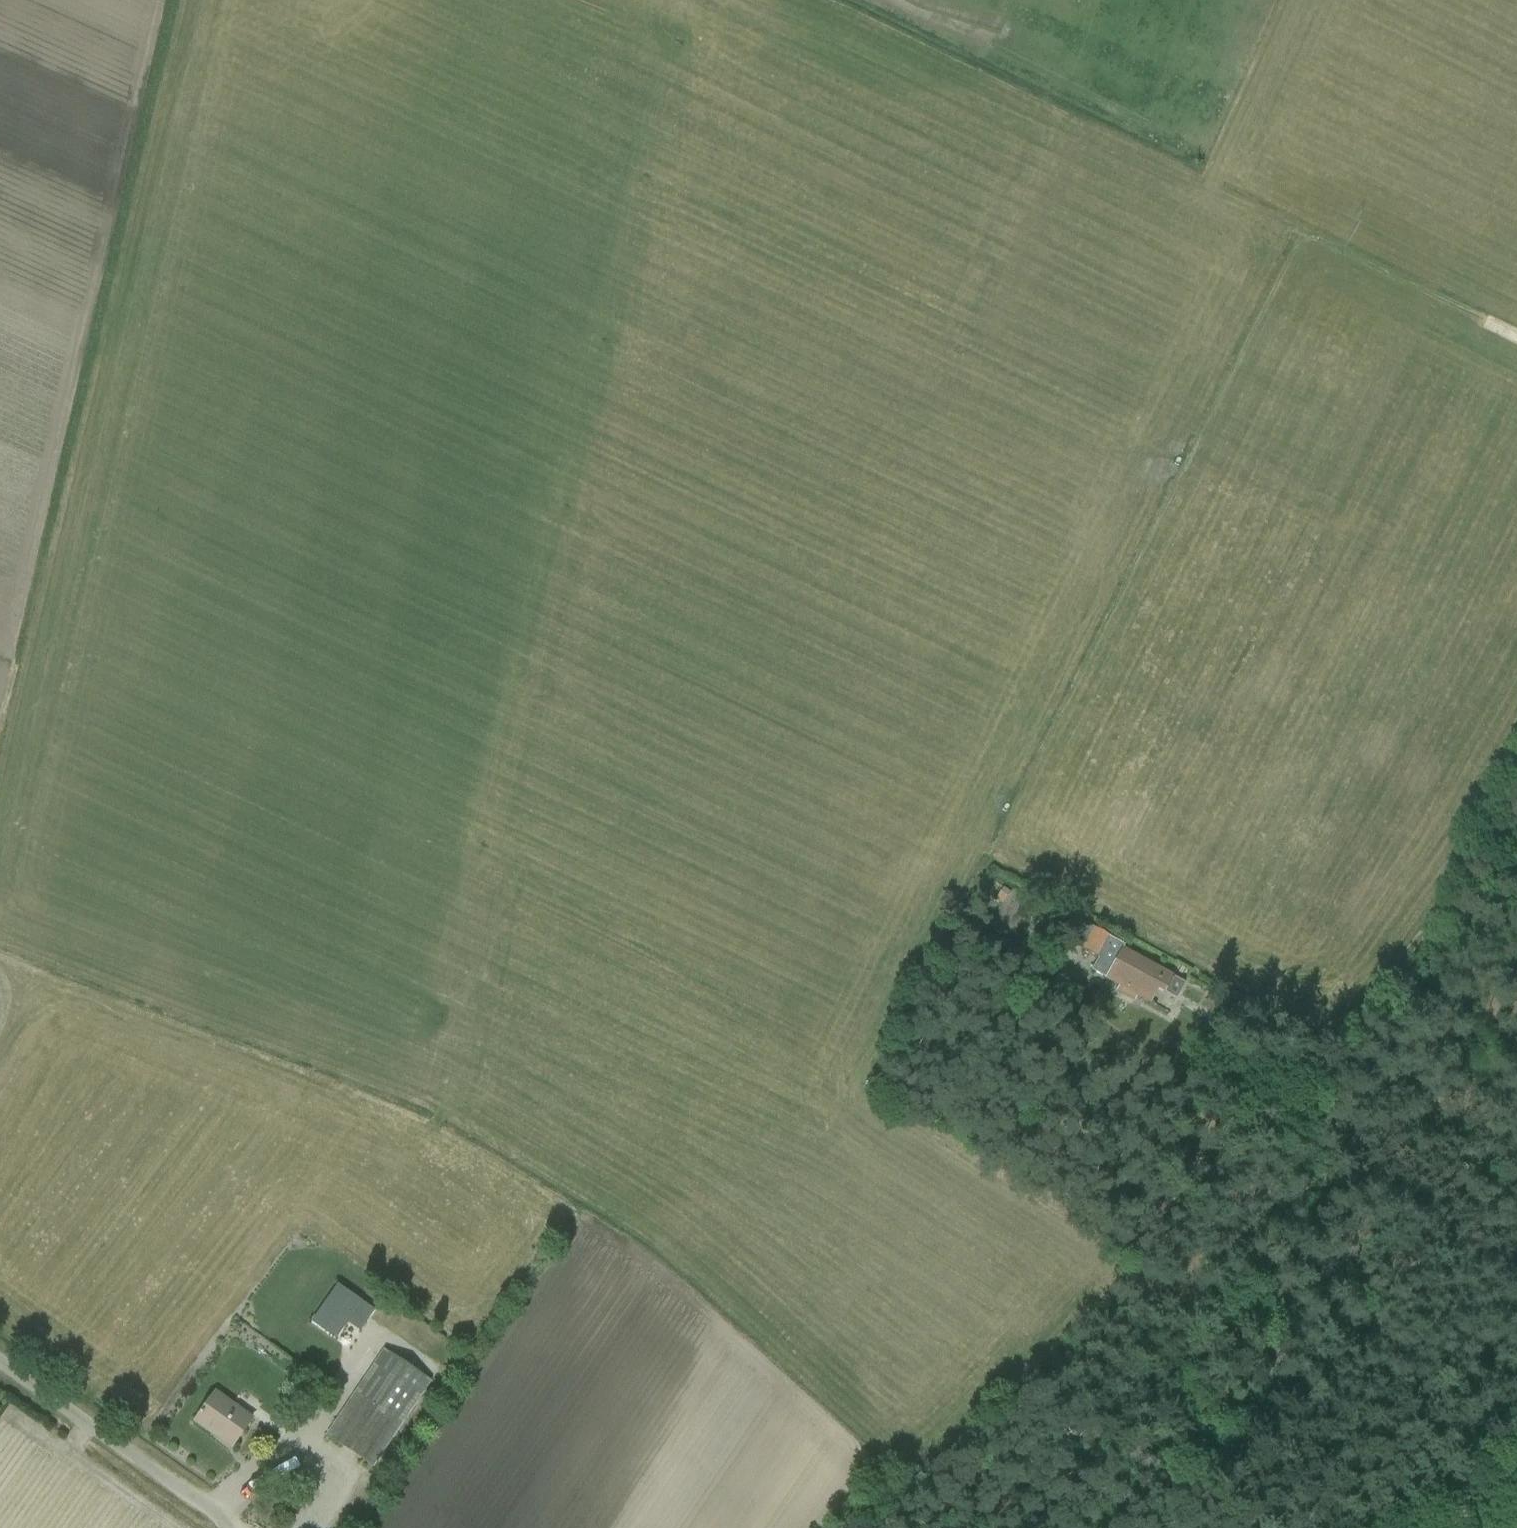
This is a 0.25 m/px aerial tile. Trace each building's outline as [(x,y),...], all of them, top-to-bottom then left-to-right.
[(1003,887),(994,899),(1001,903),(1009,892),(1003,887)] [(1106,978),(1105,979),(1149,1003),(1157,989),(1163,992),(1173,976),(1122,949),(1124,945),(1094,928),(1082,950),(1097,958),(1091,970),(1106,978)] [(335,1285),(312,1322),(335,1337),(346,1320),(359,1328),(372,1308),(335,1285)] [(372,1467),(383,1450),(429,1382),(383,1352),(327,1436),(372,1467)] [(231,1447),(242,1430),(250,1419),(215,1394),(203,1411),(202,1410),(200,1414),(201,1414),(195,1422),(196,1422),(197,1421),(218,1436),(217,1437),(231,1447)]
